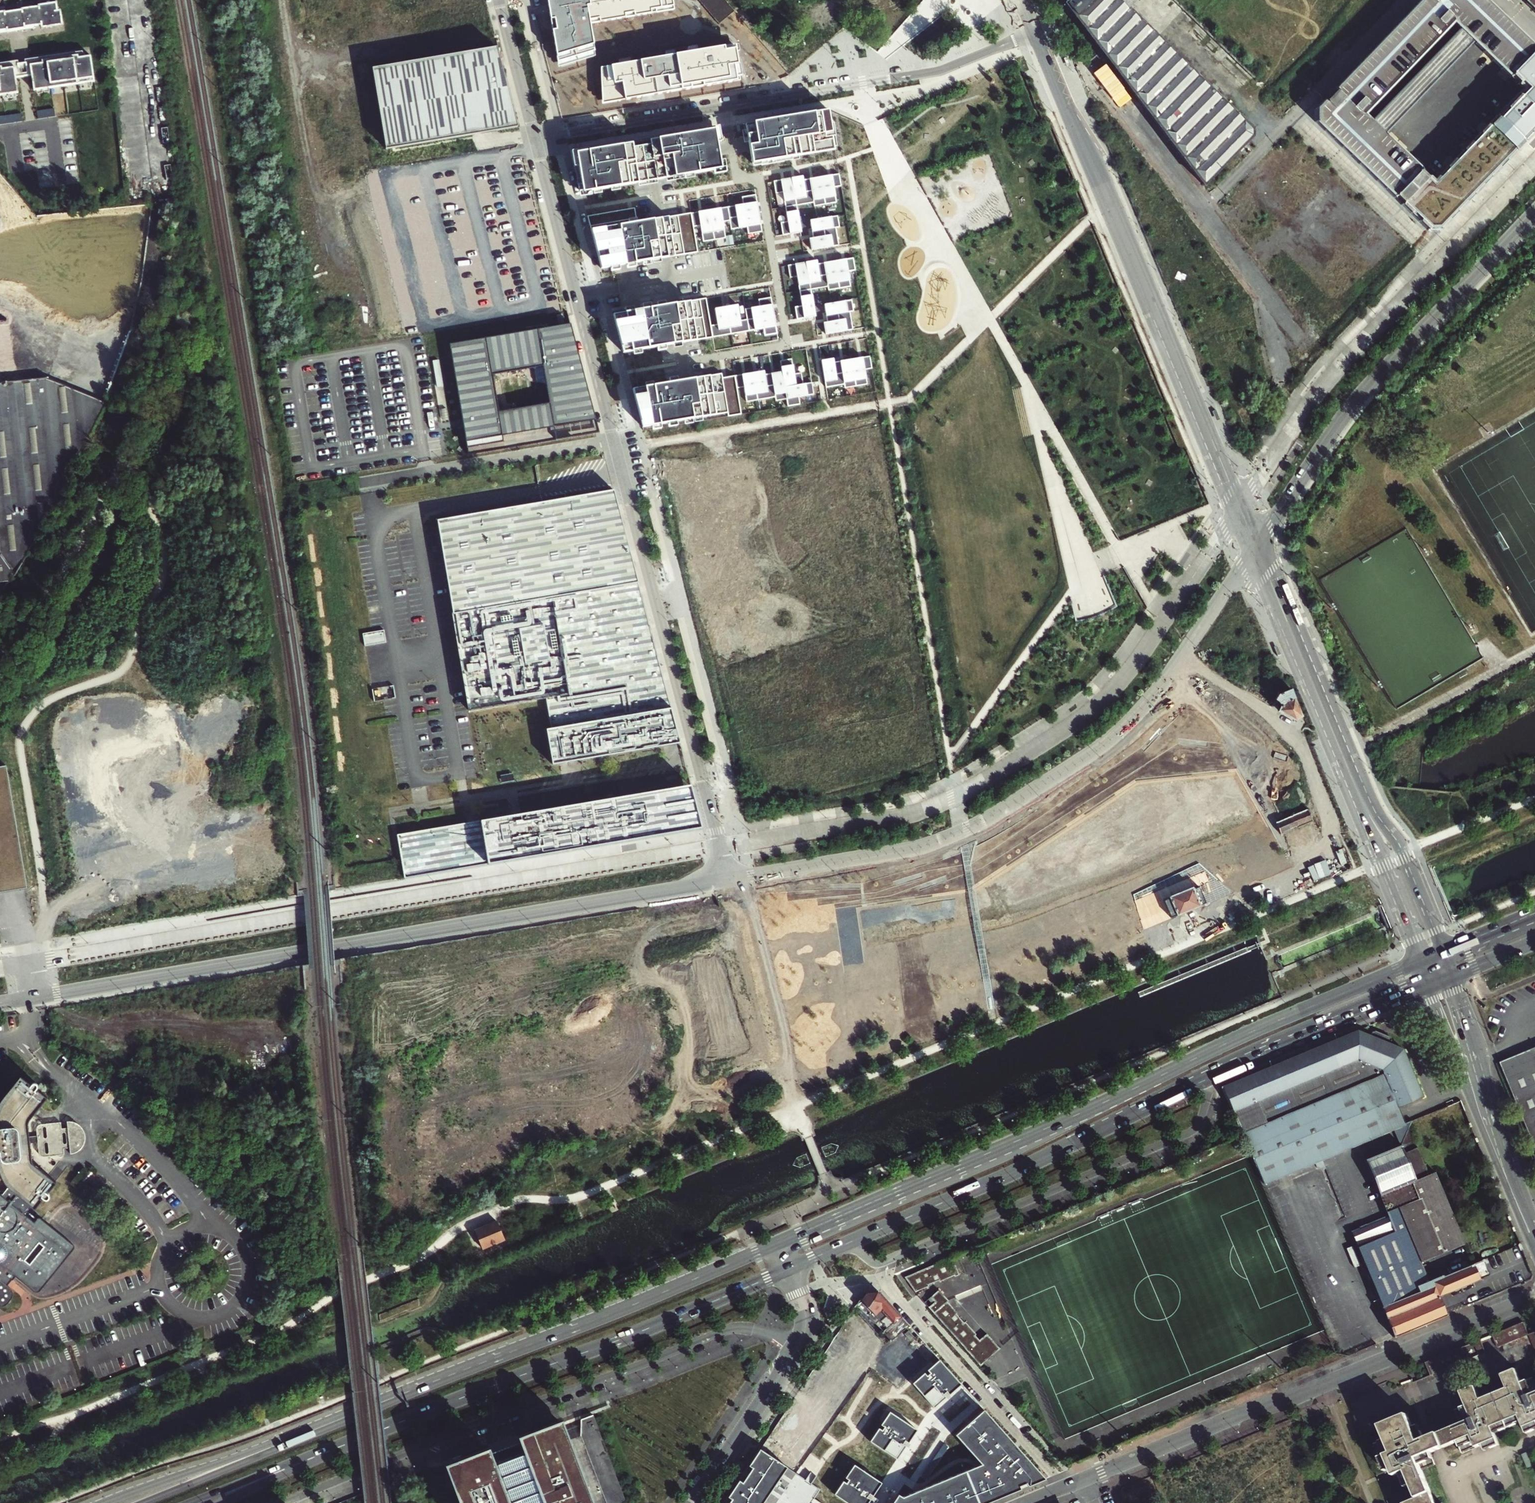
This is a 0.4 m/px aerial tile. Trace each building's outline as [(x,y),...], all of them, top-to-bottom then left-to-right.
[(674,10),(672,0),(547,0),(558,66),(595,54),(590,24),(674,10)] [(1252,138),(1253,131),(1129,10),(1119,0),(1064,0),(1204,186),(1235,155),(1252,138)] [(1129,10),(1139,0),(1119,0),(1129,10)] [(1346,152),(1369,174),(1428,231),(1441,231),(1534,133),(1534,47),(1486,0),(1421,0),(1315,109),(1315,122),(1346,152)] [(1534,13),(1534,0),(1522,0),(1534,13)] [(34,29),(34,26),(41,25),(42,28),(63,25),(61,10),(58,11),(57,2),(39,5),(39,6),(21,9),(21,10),(6,12),(6,11),(0,12),(0,34),(34,29)] [(497,48),(372,69),(386,150),(518,127),(497,48)] [(724,51),(723,48),(600,67),(602,103),(736,81),(733,66),(737,65),(735,50),(724,51)] [(43,63),(30,65),(34,91),(73,85),(73,87),(85,85),(85,84),(95,82),(91,56),(79,58),(78,55),(69,57),(69,59),(52,62),(51,59),(42,61),(43,63)] [(18,92),(14,68),(2,70),(2,66),(0,67),(0,94),(18,92)] [(746,124),(752,164),(835,150),(829,110),(746,124)] [(25,120),(25,113),(0,114),(0,121),(25,120)] [(721,169),(715,129),(577,152),(584,192),(721,169)] [(373,162),(375,177),(445,169),(443,154),(373,162)] [(803,180),(802,177),(774,181),(776,194),(783,193),(787,222),(780,223),(782,236),(801,233),(797,206),(813,203),(814,207),(836,203),(834,188),(841,187),(839,174),(803,180)] [(762,233),(756,196),(742,198),(743,205),(637,222),(635,208),(588,216),(601,268),(697,252),(693,227),(700,226),(703,242),(725,239),(723,223),(729,221),(731,230),(747,228),(748,235),(762,233)] [(839,225),(837,214),(810,218),(813,236),(809,237),(811,248),(838,244),(835,226),(839,225)] [(816,258),(787,263),(789,276),(796,275),(801,304),(794,305),(796,318),(815,315),(810,288),(826,285),(827,289),(850,285),(847,270),(854,269),(852,256),(816,262),(816,258)] [(764,335),(777,332),(771,296),(758,298),(759,306),(744,308),(746,319),(740,320),(737,304),(714,308),(717,323),(710,325),(705,297),(613,313),(623,352),(763,328),(764,335)] [(853,310),(851,298),(823,303),(826,321),(823,321),(824,333),(852,328),(849,311),(853,310)] [(464,427),(468,455),(598,432),(576,344),(570,324),(450,344),(464,427)] [(43,336),(47,378),(77,361),(74,332),(43,336)] [(813,394),(811,383),(803,384),(801,373),(794,374),(792,360),(780,362),(782,373),(765,375),(764,372),(722,378),(721,374),(632,388),(642,426),(727,412),(727,416),(740,414),(736,388),(744,387),(746,400),(774,396),(775,400),(785,398),(787,405),(799,403),(798,396),(813,394)] [(106,403),(47,378),(0,383),(0,580),(12,578),(59,501),(58,491),(61,491),(106,403)] [(611,488),(437,518),(469,711),(545,698),(551,728),(546,729),(552,765),(679,743),(611,488)] [(1079,618),(1114,609),(1109,587),(1093,591),(1095,599),(1076,604),(1079,618)] [(364,642),(384,641),(383,631),(364,632),(364,642)] [(1302,716),(1291,690),(1277,695),(1275,699),(1281,706),(1278,710),(1296,721),(1302,716)] [(33,890),(8,769),(0,770),(0,896),(33,890)] [(690,785),(398,832),(405,877),(701,828),(690,785)] [(1281,833),(1287,831),(1313,821),(1308,809),(1277,822),(1281,833)] [(1178,915),(1201,905),(1193,887),(1170,896),(1178,915)] [(1371,1034),(1359,1029),(1282,1061),(1222,1086),(1243,1135),(1249,1150),(1262,1180),(1321,1156),(1322,1159),(1405,1125),(1405,1124),(1398,1108),(1406,1104),(1375,1029),(1373,1031),(1371,1034)] [(1391,1035),(1386,1033),(1385,1035),(1381,1033),(1382,1031),(1376,1029),(1375,1029),(1406,1104),(1423,1097),(1403,1048),(1390,1043),(1392,1039),(1391,1035)] [(1500,1063),(1534,1148),(1534,1049),(1500,1063)] [(7,1307),(14,1297),(14,1290),(9,1285),(17,1277),(39,1293),(76,1246),(41,1216),(35,1220),(26,1212),(33,1204),(35,1207),(44,1196),(47,1198),(51,1193),(47,1190),(57,1180),(35,1162),(32,1155),(32,1147),(39,1147),(41,1155),(75,1152),(82,1148),(87,1141),(87,1133),(82,1124),(73,1120),(38,1125),(38,1135),(31,1136),(30,1122),(33,1115),(48,1096),(36,1088),(40,1083),(36,1079),(31,1083),(22,1077),(0,1102),(0,1164),(0,1168),(4,1176),(10,1184),(2,1193),(0,1192),(0,1306),(7,1307)] [(1395,1337),(1447,1315),(1439,1296),(1490,1274),(1484,1259),(1443,1276),(1442,1275),(1429,1280),(1421,1263),(1462,1246),(1432,1173),(1429,1174),(1410,1127),(1401,1145),(1367,1159),(1390,1216),(1352,1232),(1395,1337)] [(1263,1183),(1322,1159),(1321,1156),(1262,1180),(1263,1183)] [(498,1220),(474,1230),(482,1250),(506,1239),(498,1220)] [(951,1257),(905,1276),(915,1293),(929,1287),(928,1285),(939,1281),(940,1282),(954,1276),(954,1277),(959,1275),(951,1257)] [(910,1326),(905,1322),(886,1300),(877,1290),(865,1292),(856,1304),(884,1332),(891,1325),(893,1328),(892,1329),(898,1336),(910,1326)] [(949,1302),(939,1291),(931,1298),(935,1303),(928,1309),(980,1368),(1000,1350),(986,1335),(979,1341),(975,1337),(976,1336),(965,1323),(964,1324),(956,1316),(957,1315),(947,1303),(949,1302)] [(1530,1334),(1525,1322),(1517,1325),(1523,1338),(1529,1336),(1532,1341),(1534,1340),(1534,1332),(1530,1334)] [(1517,1340),(1523,1338),(1517,1325),(1512,1327),(1517,1340)] [(1511,1343),(1517,1340),(1512,1327),(1506,1330),(1511,1343)] [(1505,1345),(1511,1343),(1506,1330),(1499,1332),(1505,1345)] [(911,1341),(915,1338),(909,1331),(905,1335),(911,1341)] [(1499,1348),(1505,1345),(1499,1332),(1493,1335),(1499,1348)] [(885,1368),(912,1346),(902,1334),(875,1356),(885,1368)] [(1476,1357),(1483,1354),(1478,1341),(1471,1344),(1476,1357)] [(1457,1365),(1463,1363),(1458,1349),(1451,1352),(1457,1365)] [(1451,1368),(1457,1365),(1451,1352),(1445,1354),(1451,1368)] [(1444,1371),(1451,1368),(1445,1354),(1439,1357),(1444,1371)] [(1437,1373),(1444,1371),(1439,1357),(1432,1360),(1437,1373)] [(935,1408),(947,1397),(944,1394),(947,1391),(950,1395),(962,1384),(940,1360),(928,1370),(930,1373),(927,1376),(925,1373),(913,1383),(935,1408)] [(1431,1376),(1437,1373),(1432,1360),(1426,1363),(1431,1376)] [(1425,1378),(1431,1376),(1426,1363),(1420,1365),(1425,1378)] [(1534,1377),(1522,1382),(1517,1369),(1502,1375),(1507,1388),(1494,1394),(1508,1428),(1522,1422),(1526,1433),(1534,1429),(1534,1380),(1534,1377)] [(1495,1433),(1508,1428),(1494,1394),(1481,1399),(1476,1386),(1461,1392),(1467,1405),(1455,1410),(1461,1423),(1438,1433),(1444,1447),(1458,1442),(1463,1453),(1483,1445),(1485,1450),(1500,1444),(1495,1433)] [(955,1435),(982,1464),(903,1497),(898,1494),(893,1502),(987,1502),(1046,1479),(984,1409),(955,1435)] [(579,1417),(580,1436),(604,1502),(623,1502),(628,1501),(596,1411),(579,1417)] [(898,1460),(907,1446),(903,1444),(905,1440),(909,1443),(918,1430),(890,1411),(881,1425),(885,1427),(882,1430),(879,1428),(870,1441),(898,1460)] [(1435,1464),(1431,1453),(1425,1438),(1419,1424),(1413,1427),(1408,1413),(1380,1425),(1385,1439),(1374,1444),(1385,1471),(1391,1469),(1394,1476),(1399,1473),(1405,1487),(1411,1484),(1425,1478),(1422,1470),(1435,1464)] [(446,1471),(459,1502),(593,1502),(561,1425),(446,1471)] [(1436,1451),(1444,1447),(1438,1433),(1430,1436),(1425,1438),(1431,1453),(1436,1451)] [(815,1499),(821,1490),(812,1484),(817,1476),(811,1473),(806,1480),(760,1449),(749,1465),(757,1474),(752,1479),(745,1472),(724,1502),(821,1502),(815,1499)] [(752,1479),(757,1474),(749,1465),(745,1472),(752,1479)] [(871,1499),(867,1497),(869,1494),(873,1496),(882,1483),(855,1465),(846,1478),(849,1480),(847,1483),(844,1481),(835,1494),(848,1502),(869,1502),(871,1499)] [(1425,1478),(1411,1484),(1417,1498),(1404,1502),(1435,1502),(1425,1478)]
